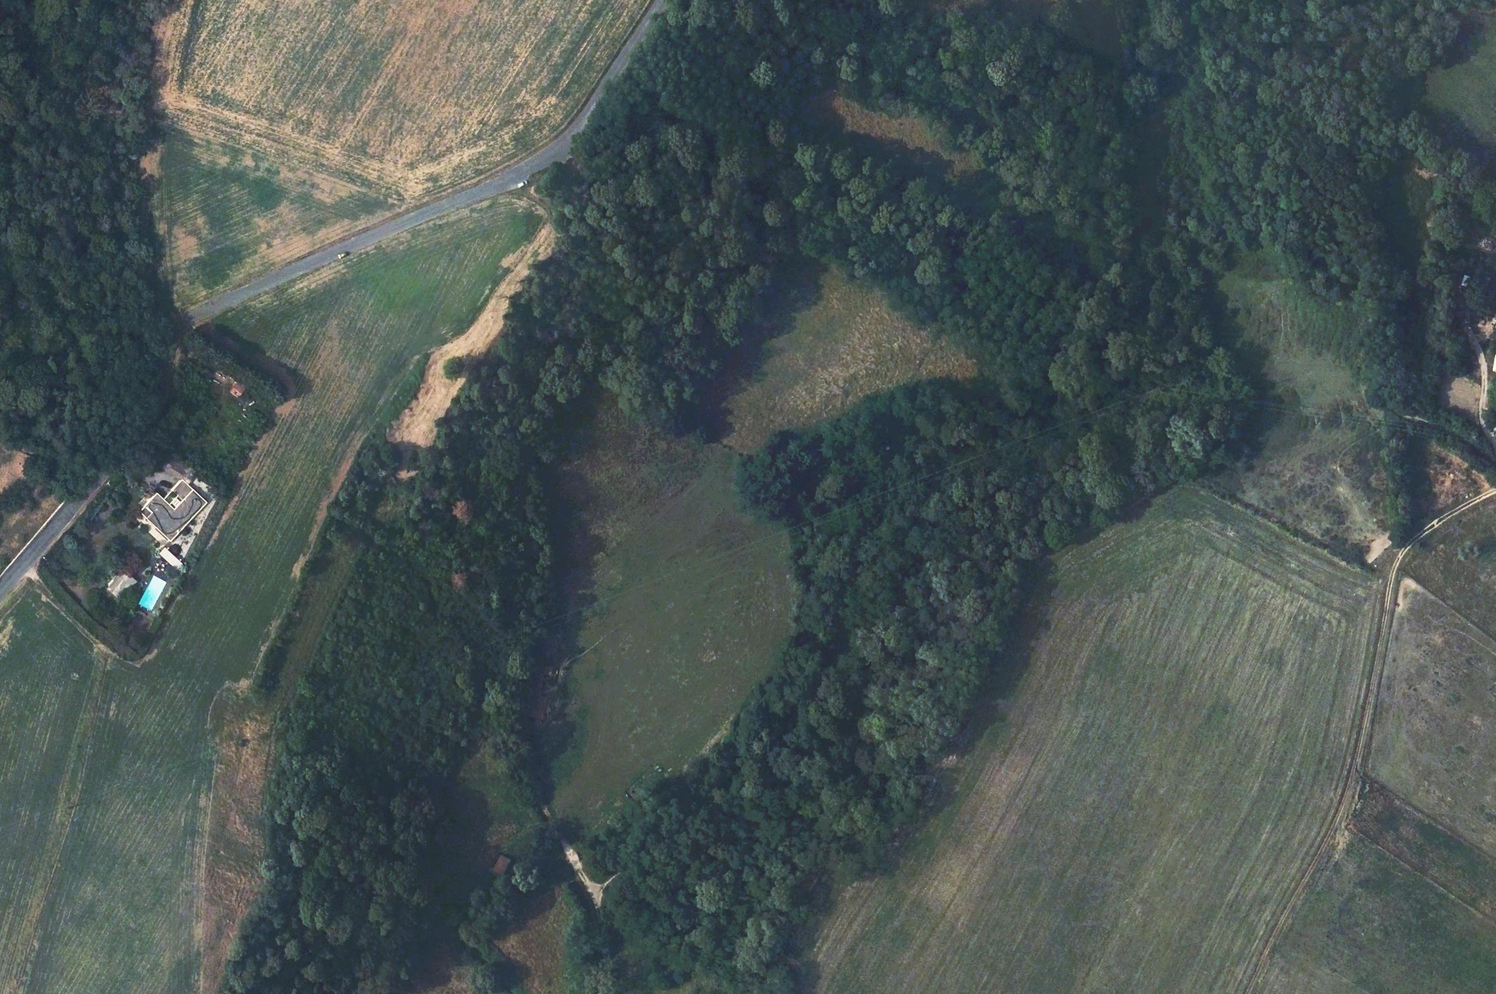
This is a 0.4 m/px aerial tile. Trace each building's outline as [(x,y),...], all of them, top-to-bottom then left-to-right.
[(155,493),(143,506),(150,512),(145,518),(152,525),(157,521),(164,527),(160,532),(169,540),(180,528),(205,502),(181,479),(170,490),(176,495),(173,499),(178,504),(173,509),(167,504),(162,499),(155,493)] [(170,490),(162,499),(167,504),(173,499),(176,495),(170,490)] [(173,499),(167,504),(173,509),(178,504),(173,499)] [(143,506),(138,511),(145,518),(150,512),(143,506)] [(157,521),(152,525),(160,532),(164,527),(157,521)] [(169,540),(165,544),(169,548),(184,532),(180,528),(169,540)] [(165,544),(158,552),(168,562),(177,570),(184,562),(169,548),(165,544)] [(168,562),(164,566),(172,575),(177,570),(168,562)] [(118,573),(114,577),(129,590),(133,586),(118,573)] [(113,578),(107,586),(121,598),(127,590),(113,578)] [(502,869),(510,857),(500,850),(492,867),(502,869)]
